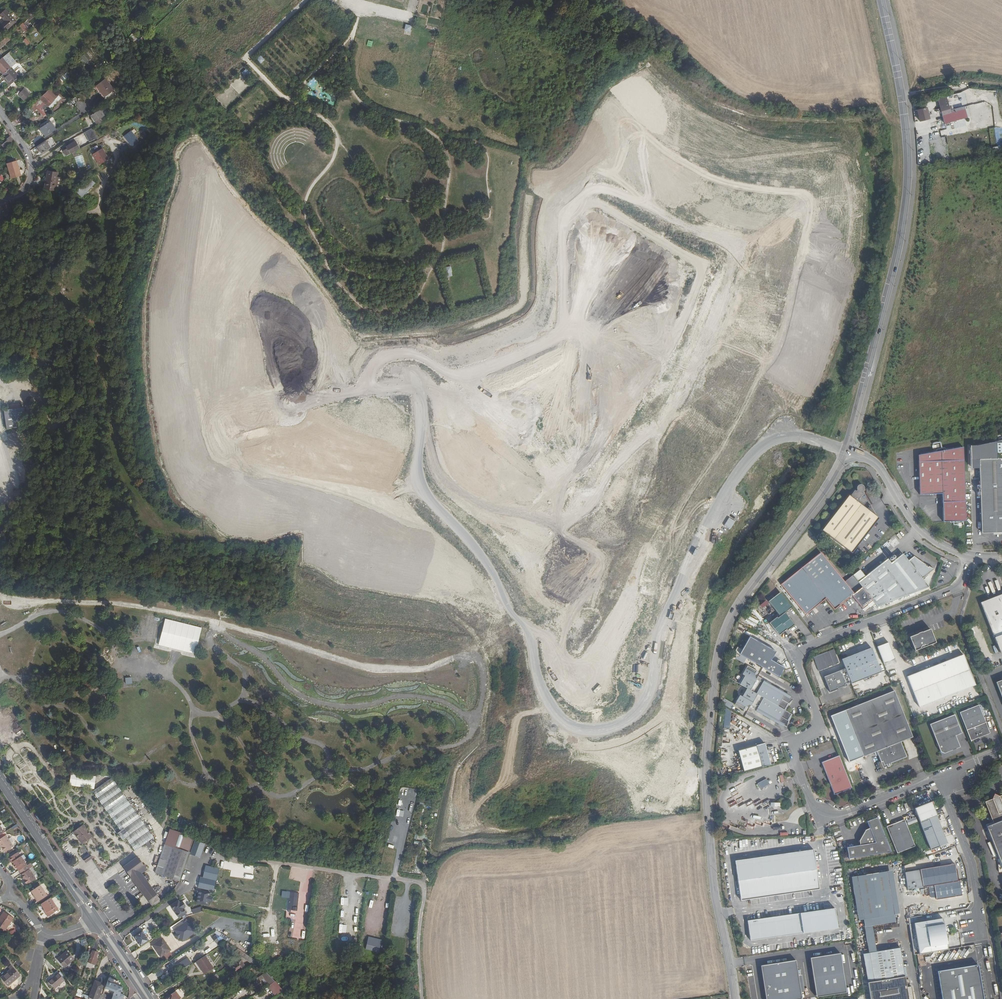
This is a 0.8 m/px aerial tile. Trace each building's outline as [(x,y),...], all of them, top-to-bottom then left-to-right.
[(14,23),(4,11),(0,14),(0,17),(4,22),(0,25),(4,31),(14,23)] [(20,26),(25,32),(28,30),(23,23),(20,26)] [(80,57),(86,63),(90,59),(84,53),(80,57)] [(3,75),(12,68),(3,57),(0,60),(0,71),(3,75)] [(3,75),(11,84),(14,82),(21,76),(23,77),(28,73),(19,62),(12,68),(3,75)] [(94,83),(104,75),(101,72),(92,79),(94,83)] [(2,76),(10,85),(11,84),(3,75),(2,76)] [(104,98),(114,90),(106,79),(95,87),(104,98)] [(4,89),(7,93),(16,86),(14,82),(11,84),(10,85),(4,89)] [(17,95),(22,101),(28,95),(22,89),(21,91),(20,89),(15,94),(16,96),(17,95)] [(965,109),(961,92),(937,99),(942,115),(962,110),(965,109)] [(39,99),(30,108),(32,111),(36,107),(44,116),(50,109),(48,107),(54,101),(46,93),(40,100),(39,99)] [(927,106),(917,109),(920,121),(930,118),(927,106)] [(92,115),(98,124),(103,122),(101,118),(105,116),(101,109),(92,115)] [(965,118),(962,110),(942,115),(944,124),(965,118)] [(25,114),(22,111),(17,116),(20,119),(25,114)] [(41,128),(46,136),(55,130),(50,122),(41,128)] [(98,137),(92,128),(85,132),(90,141),(98,137)] [(134,133),(136,132),(134,128),(123,135),(131,147),(139,141),(134,133)] [(4,150),(12,142),(10,138),(6,140),(7,141),(1,147),(4,150)] [(65,150),(67,152),(70,150),(71,153),(81,148),(77,141),(67,146),(68,148),(65,150)] [(43,142),(34,148),(36,150),(39,154),(47,149),(43,142)] [(77,190),(82,196),(117,161),(111,155),(77,190)] [(27,176),(27,174),(24,171),(20,174),(18,172),(15,175),(16,177),(11,181),(14,185),(27,176)] [(47,179),(46,187),(56,188),(61,189),(62,178),(57,177),(58,172),(48,171),(47,179)] [(56,191),(56,188),(46,187),(47,179),(46,178),(44,190),(56,191)] [(6,193),(14,187),(12,184),(4,190),(6,193)] [(448,277),(453,275),(450,266),(445,267),(448,277)] [(23,407),(4,409),(7,428),(26,426),(23,407)] [(919,455),(919,461),(958,459),(964,459),(963,447),(919,455)] [(959,500),(958,459),(919,461),(920,494),(943,493),(943,521),(960,521),(959,500)] [(965,500),(964,459),(958,459),(959,500),(960,521),(966,520),(965,500)] [(979,459),(981,533),(1001,533),(1001,459),(979,459)] [(262,473),(256,476),(259,483),(266,480),(262,473)] [(849,496),(821,530),(851,554),(878,519),(876,517),(871,506),(867,510),(863,507),(868,502),(863,492),(864,491),(865,488),(863,485),(860,486),(858,487),(857,490),(856,491),(855,491),(850,496),(849,496)] [(719,531),(726,535),(734,521),(727,517),(719,531)] [(909,561),(903,554),(892,563),(888,559),(865,576),(860,570),(844,582),(821,552),(781,584),(805,614),(825,598),(833,609),(862,587),(877,607),(928,586),(928,585),(931,580),(928,576),(924,580),(923,579),(935,570),(930,567),(928,568),(924,564),(925,563),(915,556),(909,561)] [(791,606),(780,592),(768,601),(779,616),(777,617),(776,617),(769,622),(779,635),(786,629),(787,630),(794,624),(784,611),(791,606)] [(990,599),(980,603),(1000,652),(1001,651),(1001,594),(990,599)] [(766,600),(759,605),(762,609),(769,604),(766,600)] [(202,628),(165,619),(159,644),(195,654),(202,628)] [(917,633),(910,636),(915,650),(936,642),(932,632),(930,628),(923,631),(921,631),(918,632),(917,633)] [(739,654),(778,677),(784,668),(771,660),(775,652),(749,637),(739,654)] [(888,642),(877,646),(884,663),(894,659),(888,642)] [(872,647),(842,659),(852,683),(881,672),(872,647)] [(834,649),(813,657),(818,671),(839,664),(834,649)] [(907,676),(918,707),(975,685),(963,655),(907,676)] [(741,685),(749,689),(784,709),(787,703),(788,703),(793,699),(791,698),(786,695),(787,694),(764,681),(764,680),(758,676),(756,679),(752,677),(756,671),(748,666),(743,674),(746,676),(741,685)] [(840,670),(823,677),(830,692),(847,686),(840,670)] [(787,720),(791,714),(784,709),(749,689),(743,698),(740,696),(735,705),(743,709),(747,703),(751,705),(749,708),(756,712),(756,711),(779,724),(780,723),(785,726),(786,727),(788,721),(787,720)] [(890,765),(890,763),(905,757),(900,742),(912,737),(909,731),(894,691),(844,710),(861,756),(875,751),(879,762),(881,761),(883,765),(886,764),(886,766),(890,765)] [(727,700),(724,705),(730,708),(733,704),(727,700)] [(959,713),(970,741),(985,735),(984,733),(988,731),(978,705),(959,713)] [(331,718),(316,718),(333,723),(344,724),(339,722),(340,720),(340,709),(338,716),(333,714),(335,710),(329,708),(328,708),(325,707),(318,707),(332,712),(323,712),(323,716),(331,718)] [(962,732),(955,714),(930,724),(939,750),(941,749),(943,749),(943,750),(959,744),(956,735),(962,732)] [(738,750),(743,772),(773,764),(771,754),(770,755),(767,753),(764,743),(738,750)] [(852,788),(839,754),(821,761),(834,795),(852,788)] [(69,785),(94,789),(96,776),(71,772),(69,785)] [(92,791),(121,831),(118,833),(123,840),(126,838),(135,851),(154,837),(112,778),(92,791)] [(767,779),(758,783),(761,789),(770,784),(767,779)] [(986,802),(994,823),(986,826),(1001,867),(1001,796),(986,802)] [(915,808),(931,849),(947,843),(936,814),(931,801),(915,808)] [(397,816),(395,824),(402,825),(403,818),(397,816)] [(847,858),(891,851),(877,816),(866,820),(869,828),(865,830),(858,841),(859,845),(846,847),(847,858)] [(907,820),(909,825),(918,821),(916,817),(907,820)] [(886,826),(897,853),(915,846),(904,819),(886,826)] [(84,824),(73,832),(82,844),(91,838),(93,836),(84,824)] [(0,843),(2,845),(6,852),(14,846),(7,835),(0,840),(0,843)] [(99,844),(93,836),(91,838),(96,846),(99,844)] [(189,855),(200,858),(205,844),(194,840),(189,855)] [(155,874),(179,881),(188,852),(164,845),(155,874)] [(814,849),(735,862),(741,901),(820,889),(814,849)] [(18,867),(20,870),(27,865),(23,858),(22,858),(18,852),(9,857),(16,868),(18,867)] [(90,853),(82,858),(85,863),(92,858),(93,858),(90,853)] [(126,870),(153,905),(161,900),(157,894),(142,873),(147,869),(137,857),(124,867),(126,870)] [(27,865),(20,870),(25,879),(24,880),(27,884),(28,883),(29,884),(37,879),(30,869),(33,867),(30,863),(27,865)] [(920,870),(922,887),(934,885),(957,881),(954,864),(920,870)] [(905,976),(903,968),(900,948),(877,952),(873,926),(871,919),(895,915),(888,869),(857,876),(864,921),(869,952),(874,981),(867,982),(870,998),(914,998),(912,986),(907,987),(905,976)] [(888,869),(895,915),(899,914),(892,869),(888,869)] [(203,870),(201,878),(209,880),(210,872),(203,870)] [(219,873),(217,881),(224,883),(227,875),(219,873)] [(860,921),(864,921),(857,876),(852,876),(860,921)] [(961,896),(959,881),(957,881),(934,885),(936,899),(961,896)] [(38,902),(47,896),(40,885),(32,891),(38,902)] [(189,889),(189,896),(197,895),(196,888),(189,889)] [(297,911),(298,892),(288,892),(287,916),(292,916),(292,910),(297,911)] [(142,894),(138,896),(143,906),(147,903),(142,894)] [(58,911),(50,898),(41,904),(44,910),(46,913),(45,914),(48,918),(58,911)] [(174,903),(165,908),(174,921),(183,915),(180,910),(181,909),(178,904),(175,905),(174,903)] [(835,908),(748,920),(751,942),(838,930),(835,908)] [(4,929),(13,917),(4,911),(0,916),(0,926),(4,929)] [(211,919),(215,925),(221,921),(217,915),(211,919)] [(871,919),(873,926),(896,921),(895,915),(871,919)] [(919,954),(947,950),(946,942),(945,935),(945,933),(944,926),(942,919),(914,924),(919,954)] [(392,929),(400,930),(401,922),(393,921),(392,929)] [(243,924),(242,931),(249,932),(250,925),(243,924)] [(227,941),(213,932),(210,934),(219,946),(227,941)] [(140,934),(132,940),(139,950),(147,944),(140,934)] [(379,952),(382,939),(368,936),(365,949),(379,952)] [(163,938),(153,944),(161,955),(170,949),(163,938)] [(99,944),(96,939),(94,941),(91,950),(93,951),(89,963),(95,965),(100,953),(96,951),(99,944)] [(64,968),(74,959),(67,951),(57,959),(64,968)] [(163,954),(166,959),(173,956),(170,951),(163,954)] [(863,954),(867,982),(874,981),(869,952),(863,954)] [(840,953),(811,958),(818,998),(847,994),(840,953)] [(246,954),(242,956),(254,965),(258,962),(246,954)] [(214,968),(205,955),(195,963),(198,968),(200,966),(205,974),(214,968)] [(19,959),(14,963),(18,968),(23,963),(19,959)] [(767,998),(803,998),(796,959),(761,965),(767,998)] [(244,966),(241,961),(232,966),(235,971),(244,966)] [(973,966),(933,972),(937,998),(979,998),(973,966)] [(7,985),(18,976),(11,967),(0,977),(0,978),(7,985)] [(52,989),(62,980),(56,972),(45,981),(52,989)] [(272,978),(266,972),(262,975),(269,984),(272,981),(271,980),(272,978)] [(87,998),(100,998),(102,995),(99,994),(104,979),(96,976),(87,998)] [(109,977),(103,991),(113,994),(111,998),(122,998),(123,995),(120,993),(122,987),(117,985),(118,980),(109,977)] [(166,997),(167,998),(166,998),(179,998),(181,998),(176,991),(166,997)]
